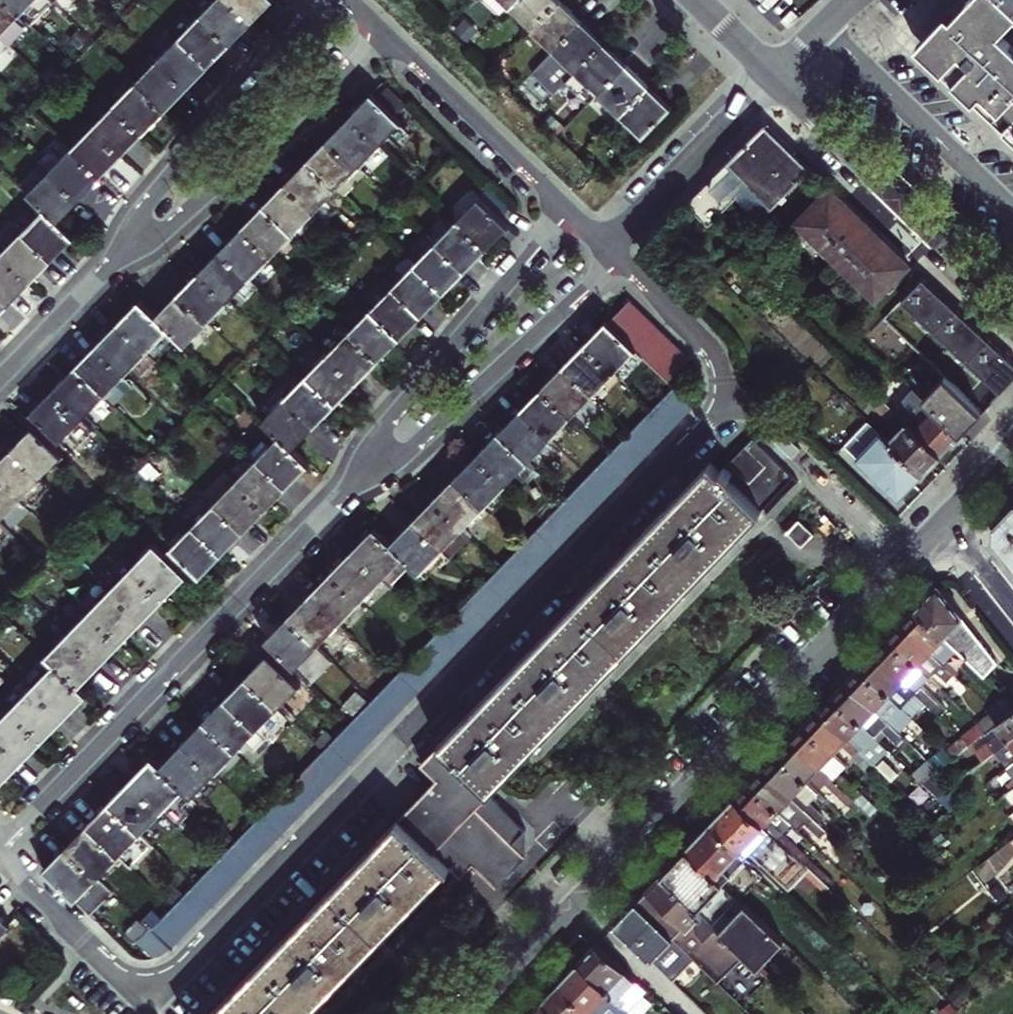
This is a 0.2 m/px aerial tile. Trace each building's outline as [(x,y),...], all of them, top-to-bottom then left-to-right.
[(17,12),(5,0),(0,0),(0,29),(17,12)] [(17,12),(27,22),(48,0),(5,0),(17,12)] [(226,0),(211,0),(196,15),(226,44),(238,32),(248,22),(226,0)] [(269,0),(226,0),(248,22),(260,10),(269,2),(269,0)] [(515,0),(481,0),(499,17),(508,8),(515,0)] [(557,0),(556,0),(515,0),(508,8),(529,28),(557,0)] [(568,11),(557,0),(529,28),(552,51),(579,22),(568,11)] [(1005,0),(956,0),(946,10),(942,15),(915,42),(987,110),(1012,135),(1012,44),(998,30),(1012,16),(1012,7),(1005,0)] [(782,21),(788,27),(800,17),(793,10),(782,21)] [(226,44),(196,15),(174,37),(205,66),(215,55),(226,44)] [(591,33),(579,22),(552,51),(525,79),(547,100),(558,89),(602,44),(591,33)] [(192,78),(205,66),(174,37),(153,59),(183,88),(192,78)] [(613,54),(602,44),(558,89),(569,100),(580,110),(597,93),(624,65),(613,54)] [(183,88),(153,59),(131,80),(161,110),(172,99),(183,88)] [(635,75),(624,65),(597,93),(619,114),(646,86),(635,75)] [(150,121),(161,110),(131,80),(109,102),(139,132),(150,121)] [(657,97),(646,86),(619,114),(642,136),(669,109),(657,97)] [(398,125),(370,97),(359,108),(348,119),(377,147),(398,125)] [(88,124),(118,153),(128,143),(139,132),(109,102),(88,124)] [(642,136),(651,145),(679,117),(669,109),(642,136)] [(328,139),(357,167),(377,147),(348,119),(337,130),(328,139)] [(88,124),(66,146),(96,175),(107,164),(118,153),(88,124)] [(731,197),(734,200),(783,148),(771,137),(759,125),(680,207),(701,227),(731,197)] [(318,149),(306,162),(334,191),(357,167),(328,139),(318,149)] [(96,175),(66,146),(44,168),(74,197),(87,184),(96,175)] [(793,158),(783,148),(734,200),(753,218),(803,168),(793,158)] [(284,184),(313,212),(334,191),(306,162),(297,171),(284,184)] [(40,207),(52,220),(65,207),(74,197),(44,168),(22,191),(40,207)] [(275,193),(263,206),(291,234),(313,212),(284,184),(275,193)] [(822,186),(786,225),(798,237),(803,232),(874,298),(893,278),(906,264),(888,247),(843,205),(822,186)] [(484,189),(454,220),(483,248),(496,235),(501,230),(501,206),(484,189)] [(291,234),(263,206),(254,215),(240,229),(269,257),(291,234)] [(40,207),(17,231),(47,261),(60,248),(70,237),(52,220),(40,207)] [(433,242),(462,270),(473,259),(483,248),(454,220),(433,242)] [(229,240),(219,251),(248,279),(269,257),(240,229),(229,240)] [(17,231),(0,248),(0,255),(27,281),(38,270),(47,261),(17,231)] [(451,281),(462,270),(433,242),(410,265),(439,293),(451,281)] [(197,273),(226,300),(248,279),(219,251),(208,261),(197,273)] [(0,255),(0,299),(5,304),(17,292),(27,281),(0,255)] [(439,293),(410,265),(389,287),(418,315),(429,304),(439,293)] [(204,323),(226,300),(197,273),(188,282),(176,295),(204,323)] [(923,277),(904,297),(1001,390),(1012,378),(1012,361),(1006,354),(972,323),(945,298),(923,277)] [(389,287),(368,309),(397,337),(406,327),(418,315),(389,287)] [(204,323),(176,295),(166,305),(153,318),(168,332),(182,345),(204,323)] [(117,325),(147,353),(168,332),(153,318),(138,304),(129,313),(117,325)] [(618,336),(635,317),(625,308),(608,326),(618,336)] [(346,331),(375,359),(385,349),(397,337),(368,309),(346,331)] [(627,345),(645,327),(635,317),(618,336),(627,345)] [(618,336),(608,326),(604,322),(593,333),(583,343),(615,374),(635,353),(627,345),(618,336)] [(106,336),(95,347),(125,376),(147,353),(117,325),(106,336)] [(656,337),(645,327),(627,345),(635,353),(638,355),(656,337)] [(364,370),(375,359),(346,331),(324,353),(353,381),(364,370)] [(668,349),(656,337),(638,355),(646,363),(650,367),(668,349)] [(561,366),(593,397),(615,374),(583,343),(573,353),(561,366)] [(72,369),(102,398),(125,376),(95,347),(85,356),(72,369)] [(661,378),(679,359),(668,349),(650,367),(661,378)] [(353,381),(324,353),(303,376),(332,403),(342,393),(353,381)] [(689,369),(679,359),(661,378),(671,388),(689,369)] [(571,419),(593,397),(561,366),(550,377),(539,388),(571,419)] [(80,420),(102,398),(72,369),(62,379),(50,391),(80,420)] [(983,409),(944,373),(924,395),(962,431),(971,422),(983,409)] [(322,414),(332,403),(303,376),(282,397),(311,426),(322,414)] [(898,412),(907,421),(941,453),(952,441),(962,431),(924,395),(911,384),(891,405),(898,412)] [(571,419),(539,388),(528,399),(517,411),(550,442),(571,419)] [(671,388),(662,397),(685,418),(693,409),(671,388)] [(28,414),(58,442),(80,420),(50,391),(38,403),(28,414)] [(891,405),(877,393),(871,399),(892,418),(898,412),(891,405)] [(311,426),(282,397),(260,420),(274,434),(289,448),(301,435),(311,426)] [(662,397),(652,407),(675,429),(685,418),(662,397)] [(675,429),(652,407),(651,409),(641,418),(664,440),(675,429)] [(528,463),(550,442),(517,411),(508,420),(496,432),(528,463)] [(641,418),(632,429),(654,451),(664,440),(641,418)] [(941,453),(907,421),(890,439),(924,471),(933,462),(941,453)] [(20,438),(9,449),(38,476),(59,454),(31,426),(20,438)] [(629,431),(622,439),(644,461),(654,451),(632,429),(629,431)] [(913,482),(924,471),(890,439),(881,431),(859,455),(900,495),(913,482)] [(473,456),(505,487),(528,463),(496,432),(486,443),(473,456)] [(289,448),(274,434),(253,456),(285,488),(296,477),(307,465),(289,448)] [(622,439),(612,449),(634,471),(644,461),(622,439)] [(493,798),(501,791),(551,739),(633,653),(700,584),(797,483),(755,445),(723,476),(712,465),(687,490),(621,558),(549,631),(482,699),(436,746),(453,762),(483,789),(493,798)] [(17,498),(38,476),(9,449),(0,457),(0,481),(17,498)] [(634,471),(612,449),(607,454),(602,459),(624,481),(634,471)] [(274,499),(285,488),(253,456),(230,478),(263,510),(274,499)] [(463,466),(452,479),(484,510),(505,487),(473,456),(463,466)] [(602,459),(592,470),(614,492),(624,481),(602,459)] [(586,476),(582,481),(604,502),(614,492),(592,470),(586,476)] [(263,510),(230,478),(208,501),(241,533),(252,521),(263,510)] [(431,500),(463,531),(484,510),(452,479),(442,489),(431,500)] [(17,498),(0,481),(0,514),(17,498)] [(582,481),(572,491),(594,512),(604,502),(582,481)] [(565,499),(561,502),(583,524),(594,512),(572,491),(565,499)] [(442,553),(463,531),(431,500),(421,510),(410,521),(442,553)] [(208,501),(186,524),(218,556),(230,544),(241,533),(208,501)] [(561,502),(552,512),(574,533),(583,524),(561,502)] [(1011,510),(999,522),(998,534),(1012,553),(1012,507),(1011,510)] [(552,512),(542,522),(564,543),(574,533),(552,512)] [(786,532),(801,547),(815,532),(799,518),(786,532)] [(388,544),(401,556),(412,567),(421,575),(442,553),(410,521),(400,532),(388,544)] [(542,522),(533,531),(555,553),(564,543),(542,522)] [(218,556),(186,524),(165,545),(198,577),(208,566),(218,556)] [(351,549),(380,577),(391,588),(412,567),(401,556),(388,544),(372,528),(362,537),(351,549)] [(555,553),(533,531),(524,541),(546,563),(555,553)] [(520,545),(513,552),(536,573),(546,563),(524,541),(520,545)] [(184,574),(153,545),(131,567),(162,597),(173,586),(184,574)] [(357,601),(380,577),(351,549),(340,560),(328,572),(357,601)] [(513,552),(503,562),(525,584),(536,573),(513,552)] [(525,584),(503,562),(500,566),(495,572),(516,593),(525,584)] [(162,597),(131,567),(110,588),(141,619),(150,609),(162,597)] [(306,594),(335,623),(357,601),(328,572),(318,583),(306,594)] [(495,572),(484,582),(506,603),(516,593),(495,572)] [(479,588),(474,592),(496,614),(506,603),(484,582),(479,588)] [(925,593),(910,609),(940,636),(981,673),(996,660),(933,585),(925,593)] [(129,630),(141,619),(110,588),(88,611),(119,641),(129,630)] [(496,614),(474,592),(465,602),(487,623),(496,614)] [(314,645),(335,623),(306,594),(295,606),(284,617),(314,645)] [(457,610),(455,612),(477,634),(487,623),(465,602),(457,610)] [(903,616),(897,623),(940,663),(951,673),(964,684),(966,687),(972,682),(932,644),(940,636),(910,609),(903,616)] [(119,641),(88,611),(68,632),(99,662),(109,651),(119,641)] [(455,612),(445,623),(467,643),(477,634),(455,612)] [(314,645),(284,617),(274,628),(262,640),(305,681),(327,658),(314,645)] [(467,643),(445,623),(437,632),(435,633),(457,654),(467,643)] [(889,632),(883,638),(912,665),(917,670),(926,678),(940,663),(897,623),(889,632)] [(99,662),(68,632),(46,654),(55,663),(76,684),(87,673),(99,662)] [(457,654),(435,633),(425,643),(447,665),(457,654)] [(912,665),(883,638),(875,647),(870,652),(928,707),(936,698),(920,683),(917,686),(909,678),(904,673),(912,665)] [(425,643),(416,654),(438,675),(447,665),(425,643)] [(928,707),(870,652),(864,659),(856,667),(885,694),(894,685),(909,700),(906,703),(926,722),(935,713),(928,707)] [(414,655),(406,664),(428,685),(438,675),(416,654),(414,655)] [(297,685),(265,655),(257,664),(244,676),(276,707),(297,685)] [(55,663),(33,685),(65,717),(77,705),(87,695),(76,684),(55,663)] [(406,664),(396,674),(418,695),(428,685),(406,664)] [(909,678),(917,670),(912,665),(904,673),(909,678)] [(885,694),(856,667),(850,673),(842,682),(900,736),(908,727),(896,716),(894,719),(889,714),(897,706),(885,694)] [(964,684),(951,673),(945,679),(957,691),(964,684)] [(418,695),(396,674),(392,678),(387,684),(408,705),(418,695)] [(254,729),(276,707),(244,676),(236,685),(223,698),(254,729)] [(900,736),(842,682),(836,688),(829,695),(870,735),(879,726),(897,742),(902,737),(900,736)] [(387,684),(376,695),(398,716),(408,705),(387,684)] [(65,717),(33,685),(10,708),(42,740),(54,728),(65,717)] [(371,700),(367,705),(388,726),(398,716),(376,695),(371,700)] [(870,735),(829,695),(823,702),(815,710),(871,764),(872,765),(886,750),(870,735)] [(1000,718),(1012,707),(1012,703),(1004,695),(988,707),(1000,718)] [(254,729),(223,698),(212,709),(201,721),(232,752),(254,729)] [(367,705),(359,713),(380,734),(388,726),(367,705)] [(984,731),(982,732),(988,739),(976,749),(982,758),(1012,734),(1012,707),(1000,718),(984,731)] [(0,718),(0,742),(20,762),(31,751),(42,740),(10,708),(0,718)] [(871,764),(815,710),(810,716),(801,725),(829,751),(837,743),(851,756),(849,758),(864,771),(871,764)] [(359,713),(348,724),(370,745),(380,734),(359,713)] [(232,752),(201,721),(191,731),(180,743),(211,773),(232,752)] [(343,729),(339,733),(361,754),(370,745),(348,724),(343,729)] [(820,760),(829,751),(801,725),(795,732),(787,740),(829,780),(835,774),(820,760)] [(339,733),(331,742),(353,763),(361,754),(339,733)] [(982,758),(957,779),(963,786),(1012,746),(1012,734),(982,758)] [(781,746),(773,755),(802,782),(807,776),(819,787),(822,784),(845,805),(851,800),(846,795),(829,780),(787,740),(781,746)] [(9,772),(20,762),(0,742),(0,781),(9,772)] [(353,763),(331,742),(322,751),(344,772),(353,763)] [(190,796),(211,773),(180,743),(170,753),(158,765),(181,787),(190,796)] [(453,762),(436,746),(425,757),(438,771),(432,777),(435,780),(464,808),(439,833),(472,866),(496,889),(511,874),(526,859),(479,813),(493,798),(483,789),(453,762)] [(344,772),(322,751),(321,752),(312,762),(333,783),(344,772)] [(791,801),(801,810),(808,803),(803,799),(794,790),(802,782),(773,755),(766,763),(759,770),(791,801)] [(438,771),(425,757),(418,764),(432,777),(438,771)] [(181,787),(158,765),(152,759),(142,770),(130,781),(160,810),(181,787)] [(312,762),(302,772),(324,793),(333,783),(312,762)] [(753,776),(745,784),(788,825),(796,832),(804,824),(819,839),(824,833),(801,810),(791,801),(759,770),(753,776)] [(300,773),(292,782),(314,803),(324,793),(302,772),(300,773)] [(1005,791),(1012,785),(1012,780),(1009,775),(999,784),(1005,791)] [(449,871),(446,874),(456,883),(472,866),(439,833),(464,808),(435,780),(396,820),(449,871)] [(136,832),(160,810),(130,781),(120,792),(108,804),(136,832)] [(314,803),(292,782),(282,792),(304,813),(314,803)] [(811,791),(802,782),(794,790),(803,799),(811,791)] [(788,825),(745,784),(739,792),(731,800),(774,840),(819,883),(823,878),(778,835),(788,825)] [(846,795),(851,800),(862,810),(868,804),(852,789),(846,795)] [(278,797),(274,801),(295,822),(304,813),(282,792),(278,797)] [(774,840),(731,800),(722,809),(706,826),(742,860),(754,847),(761,853),(774,840)] [(274,801),(264,812),(285,832),(295,822),(274,801)] [(136,832),(108,804),(99,813),(87,825),(116,854),(136,832)] [(257,818),(253,822),(275,844),(285,832),(264,812),(257,818)] [(361,857),(304,915),(237,985),(209,1013),(307,1013),(446,874),(449,871),(396,820),(361,857)] [(253,822),(242,834),(264,855),(275,844),(253,822)] [(116,854),(87,825),(75,837),(66,847),(94,876),(116,854)] [(742,860),(706,826),(696,837),(683,851),(746,911),(770,885),(742,860)] [(236,840),(232,845),(253,866),(264,855),(242,834),(236,840)] [(1000,842),(986,863),(999,872),(1012,852),(1000,842)] [(232,845),(221,856),(243,876),(253,866),(232,845)] [(94,876),(66,847),(55,858),(43,870),(88,914),(109,891),(94,876)] [(746,911),(683,851),(671,863),(658,877),(745,958),(759,970),(783,944),(746,911)] [(214,864),(211,866),(233,887),(243,876),(221,856),(214,864)] [(233,887),(211,866),(201,877),(223,898),(233,887)] [(223,898),(201,877),(192,886),(213,907),(223,898)] [(729,974),(745,958),(658,877),(648,888),(633,904),(658,928),(670,916),(684,930),(693,920),(716,943),(707,952),(729,974)] [(172,907),(182,897),(168,883),(158,894),(172,907)] [(213,907),(192,886),(191,887),(182,897),(204,917),(213,907)] [(204,917),(182,897),(172,907),(193,928),(204,917)] [(682,950),(658,928),(633,904),(622,915),(612,926),(662,973),(682,950)] [(193,928),(172,907),(162,917),(184,938),(193,928)] [(9,922),(0,913),(0,932),(9,922)] [(740,1005),(766,978),(759,970),(745,958),(729,974),(707,952),(716,943),(693,920),(684,930),(670,916),(658,928),(682,950),(740,1005)] [(184,938),(162,917),(153,927),(174,948),(184,938)] [(635,984),(594,945),(588,952),(575,965),(609,997),(612,999),(623,1009),(627,1005),(621,999),(635,984)] [(575,965),(567,974),(555,987),(583,1013),(584,1013),(586,1013),(600,998),(604,1002),(609,997),(575,965)] [(642,990),(635,984),(621,999),(627,1005),(642,990)] [(555,987),(545,998),(539,1004),(550,1013),(583,1013),(555,987)] [(609,997),(604,1002),(600,998),(586,1013),(597,1013),(612,999),(609,997)] [(529,1013),(550,1013),(539,1004),(530,1013),(529,1013)]
